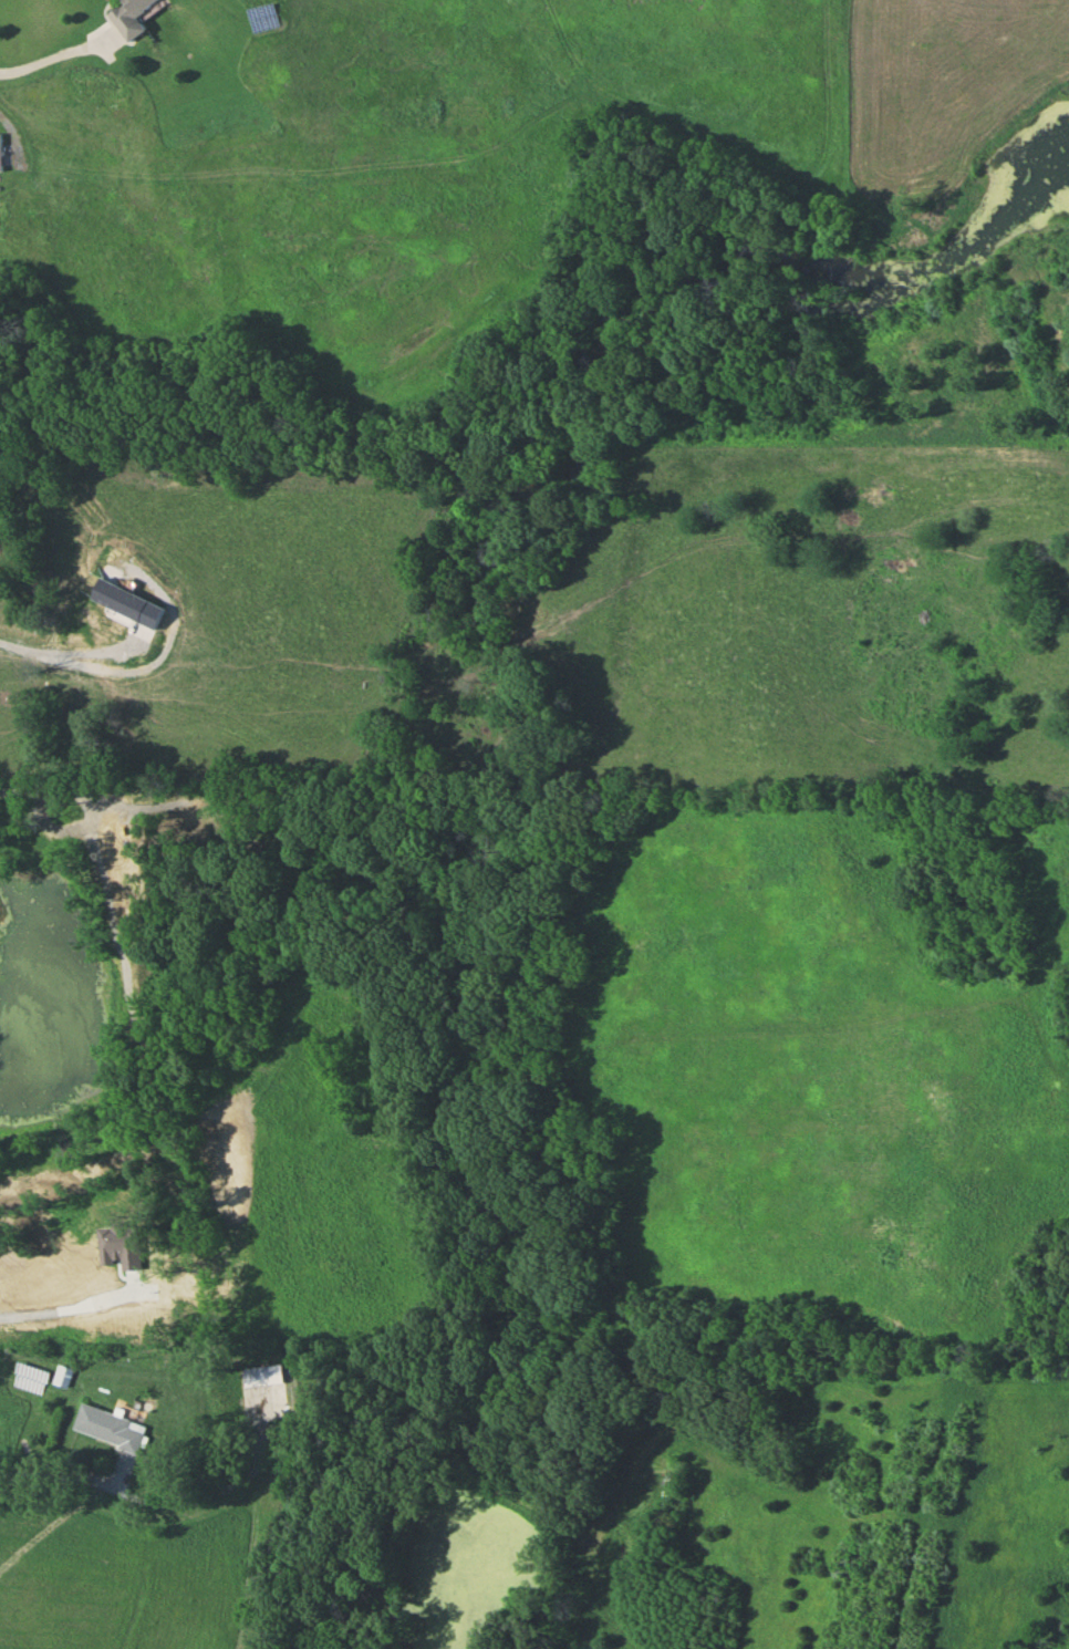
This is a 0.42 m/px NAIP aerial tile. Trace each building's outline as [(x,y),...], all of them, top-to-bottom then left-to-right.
[(146,29),(136,15),(158,0),(121,0),(124,3),(109,13),(128,42),(146,29)] [(66,1388),(74,1370),(59,1364),(52,1382),(66,1388)] [(72,1430),(138,1453),(148,1425),(82,1402),(72,1430)]
